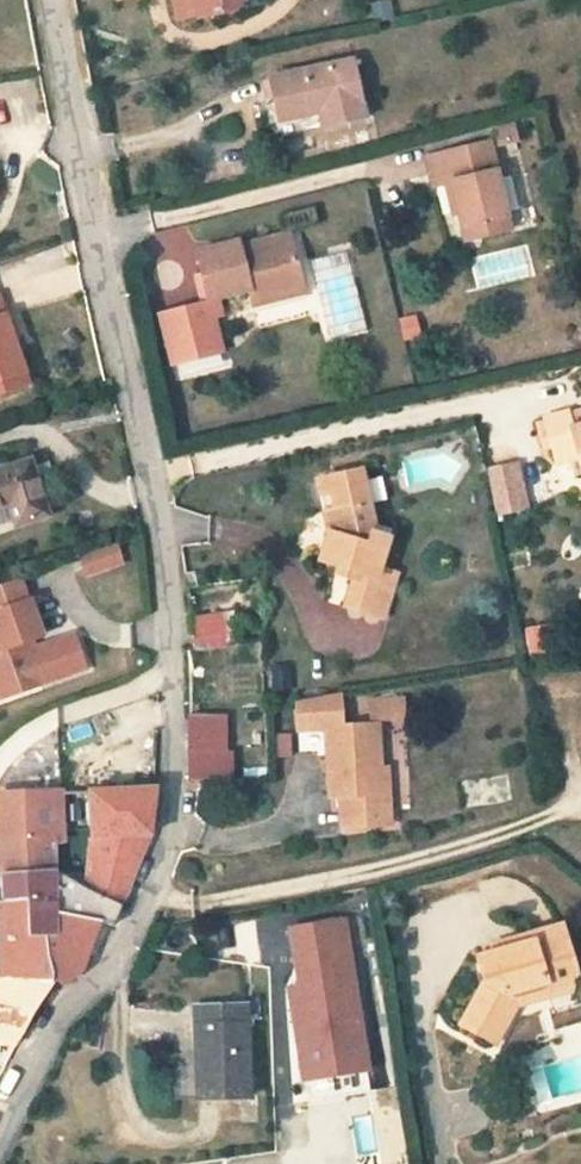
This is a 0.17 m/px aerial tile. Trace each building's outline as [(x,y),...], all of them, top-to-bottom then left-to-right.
[(373,21),(394,17),(391,0),(377,0),(370,1),(373,21)] [(245,109),(285,108),(286,118),(328,117),(325,56),(241,61),(243,86),(245,109)] [(233,121),(242,121),(286,118),(285,108),(245,109),(243,86),(231,86),(233,121)] [(515,124),(493,128),(495,145),(517,142),(515,124)] [(389,181),(406,179),(418,237),(463,228),(441,142),(383,153),(389,181)] [(222,297),(273,287),(263,237),(234,241),(236,251),(223,254),(222,249),(210,251),(207,243),(168,251),(177,296),(221,288),(222,297)] [(569,426),(562,410),(538,419),(552,462),(574,454),(580,475),(580,422),(569,426)] [(0,458),(0,479),(14,474),(10,456),(0,458)] [(488,465),(494,515),(528,510),(521,461),(488,465)] [(0,479),(0,517),(24,509),(14,474),(0,479)] [(350,560),(354,540),(334,534),(338,521),(332,493),(289,500),(294,525),(286,550),(326,563),(317,599),(352,607),(364,565),(350,560)] [(358,524),(338,521),(334,534),(354,540),(358,524)] [(66,549),(73,568),(106,556),(98,537),(66,549)] [(18,680),(6,649),(3,638),(8,636),(19,632),(6,596),(0,599),(0,687),(18,680)] [(224,615),(193,619),(196,647),(227,643),(224,615)] [(527,654),(547,651),(543,623),(523,626),(527,654)] [(3,638),(6,649),(12,647),(8,636),(3,638)] [(270,662),(268,688),(290,689),(292,664),(270,662)] [(375,694),(349,691),(347,708),(373,711),(375,694)] [(228,713),(192,716),(193,780),(229,777),(228,713)] [(298,783),(309,784),(344,786),(346,757),(348,718),(302,714),(298,783)] [(270,717),(251,717),(251,741),(270,739),(270,717)] [(346,757),(344,786),(356,787),(357,758),(346,757)] [(356,787),(344,786),(309,784),(307,813),(355,818),(356,787)] [(92,841),(87,885),(123,903),(151,840),(153,789),(94,792),(94,842),(92,841)] [(84,883),(86,842),(66,841),(66,793),(0,792),(0,877),(59,875),(84,883)] [(59,903),(59,875),(0,877),(0,905),(59,903)] [(59,903),(0,905),(0,936),(2,981),(0,988),(0,1047),(13,1049),(56,982),(70,989),(104,923),(61,915),(59,903)] [(346,919),(291,927),(299,985),(287,987),(300,1077),(367,1068),(346,919)] [(533,932),(535,941),(480,957),(486,980),(458,1029),(495,1049),(521,1007),(580,992),(580,977),(567,924),(533,932)] [(199,1099),(254,1098),(251,1008),(196,1010),(199,1099)]
